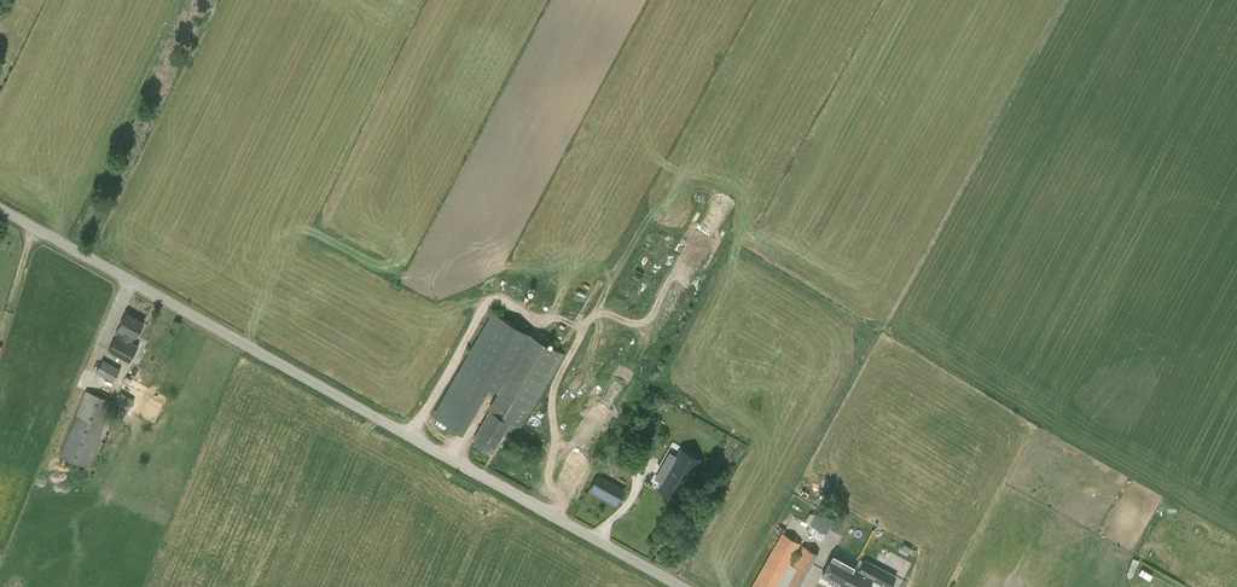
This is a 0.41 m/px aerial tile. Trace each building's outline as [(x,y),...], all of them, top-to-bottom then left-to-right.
[(682,249),(670,274),(685,281),(697,256),(682,249)] [(127,313),(120,326),(116,333),(118,334),(109,350),(130,361),(139,345),(133,341),(144,322),(127,313)] [(488,384),(501,391),(474,440),(493,451),(500,438),(511,444),(531,408),(532,409),(563,352),(497,315),(455,390),(439,418),(462,431),(488,384)] [(96,371),(114,381),(121,369),(104,359),(96,371)] [(114,401),(86,390),(60,455),(88,467),(114,401)] [(121,393),(116,402),(128,409),(133,401),(121,393)] [(671,468),(662,484),(679,494),(699,459),(681,449),(676,458),(671,455),(665,465),(671,468)] [(617,504),(624,491),(598,476),(591,489),(617,504)] [(812,525),(827,533),(834,520),(819,511),(817,515),(815,513),(810,523),(812,524),(812,525)] [(801,543),(782,532),(751,586),(777,586),(801,543)] [(819,553),(803,544),(779,586),(799,586),(819,553)] [(855,565),(834,554),(822,575),(845,586),(867,586),(872,578),(888,586),(891,586),(897,575),(865,558),(864,559),(860,557),(855,565)]
